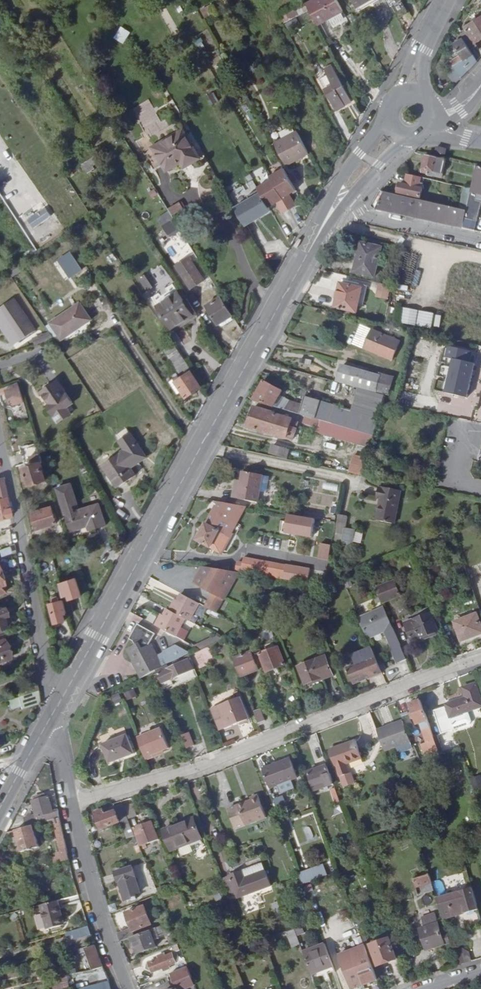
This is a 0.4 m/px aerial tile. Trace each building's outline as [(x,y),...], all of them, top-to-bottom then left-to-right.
[(307,2),(309,7),(318,23),(343,9),(338,0),(311,0),(307,2)] [(394,9),(406,2),(405,0),(389,0),(394,9)] [(459,30),(464,38),(469,46),(476,41),(474,37),(480,34),(480,13),(463,24),(464,27),(459,30)] [(293,16),(285,20),(288,26),(296,22),(293,16)] [(120,26),(112,38),(122,44),(129,32),(120,26)] [(464,58),(453,64),(461,78),(477,60),(469,46),(464,38),(455,43),(464,58)] [(336,70),(329,74),(340,94),(347,91),(336,70)] [(340,94),(329,74),(319,79),(332,105),(336,103),(338,107),(344,104),(338,95),(340,94)] [(210,105),(217,101),(210,88),(203,92),(210,105)] [(340,94),(345,103),(352,100),(347,91),(340,94)] [(148,138),(169,127),(164,118),(160,121),(149,99),(132,108),(148,138)] [(250,115),(255,112),(250,104),(245,106),(250,115)] [(188,158),(190,160),(200,155),(184,128),(174,133),(188,158)] [(287,164),(309,152),(297,129),(275,142),(287,164)] [(153,142),(146,146),(155,161),(161,157),(164,162),(167,167),(183,158),(184,161),(188,158),(174,133),(154,144),(153,142)] [(154,161),(155,161),(146,146),(146,147),(154,161)] [(446,154),(447,148),(438,146),(437,152),(446,154)] [(98,153),(89,158),(93,165),(102,159),(98,153)] [(448,159),(427,154),(423,172),(429,174),(430,171),(444,174),(448,159)] [(161,157),(155,161),(158,165),(164,162),(161,157)] [(417,188),(420,176),(408,174),(406,185),(401,184),(399,191),(420,196),(422,189),(417,188)] [(232,200),(247,226),(273,212),(258,186),(232,200)] [(467,210),(468,204),(472,188),(467,187),(462,208),(467,210)] [(472,188),(468,204),(477,206),(480,190),(472,188)] [(459,208),(385,191),(377,206),(384,212),(393,212),(408,215),(409,213),(450,222),(450,224),(455,225),(459,208)] [(178,202),(168,209),(173,217),(183,210),(178,202)] [(33,229),(51,215),(42,205),(25,219),(33,229)] [(455,225),(463,227),(467,210),(462,208),(459,208),(455,225)] [(168,238),(178,231),(166,211),(156,218),(168,238)] [(212,277),(187,236),(174,244),(199,284),(212,277)] [(362,243),(355,271),(375,276),(381,247),(362,243)] [(145,275),(135,279),(140,293),(151,289),(145,275)] [(356,311),(362,287),(342,282),(336,306),(356,311)] [(374,297),(386,300),(389,287),(377,284),(374,297)] [(0,297),(0,302),(19,331),(35,321),(13,289),(0,297)] [(177,291),(168,297),(182,318),(191,313),(177,291)] [(218,321),(233,312),(222,293),(207,303),(218,321)] [(93,314),(82,296),(51,316),(62,333),(93,314)] [(182,318),(168,297),(156,304),(170,326),(182,318)] [(12,335),(19,331),(0,302),(0,316),(12,335)] [(403,308),(399,323),(430,330),(434,315),(403,308)] [(33,335),(35,341),(53,334),(50,328),(33,335)] [(399,342),(373,329),(364,347),(391,360),(399,342)] [(165,346),(167,349),(175,344),(173,341),(165,346)] [(190,368),(191,368),(175,344),(167,349),(182,373),(179,375),(178,372),(170,377),(178,390),(182,388),(186,394),(200,385),(190,368)] [(467,396),(475,362),(455,357),(446,391),(467,396)] [(60,378),(44,388),(51,400),(49,401),(56,411),(74,399),(60,378)] [(265,381),(254,400),(274,406),(283,390),(265,381)] [(20,382),(10,384),(11,388),(8,388),(12,401),(16,401),(19,399),(20,402),(25,401),(20,382)] [(51,400),(44,388),(41,390),(49,401),(51,400)] [(293,438),(298,420),(255,408),(249,428),(266,433),(267,431),(293,438)] [(308,408),(306,415),(309,416),(365,432),(369,433),(370,429),(368,428),(370,424),(321,409),(320,411),(308,408)] [(365,432),(309,416),(307,421),(323,426),(322,431),(361,442),(365,432)] [(119,430),(136,456),(145,450),(128,424),(119,430)] [(135,457),(136,456),(119,430),(118,431),(126,445),(104,459),(119,482),(136,472),(132,465),(137,461),(135,457)] [(287,456),(288,452),(272,448),(271,452),(287,456)] [(40,454),(31,456),(33,463),(26,465),(30,482),(46,478),(40,454)] [(364,471),(365,467),(345,461),(343,465),(364,471)] [(243,469),(241,480),(237,497),(256,501),(259,491),(262,475),(263,474),(243,469)] [(269,477),(262,475),(259,491),(266,492),(269,477)] [(3,477),(0,478),(0,521),(13,517),(3,477)] [(237,497),(241,480),(235,479),(231,496),(237,497)] [(321,489),(336,491),(337,484),(322,482),(321,489)] [(74,504),(78,502),(70,483),(57,489),(74,530),(90,523),(93,528),(109,522),(99,500),(77,510),(74,504)] [(383,488),(383,490),(379,489),(377,497),(381,498),(376,521),(395,525),(402,491),(383,488)] [(245,505),(218,500),(196,538),(220,551),(245,505)] [(37,525),(55,521),(51,505),(33,509),(37,525)] [(284,512),(280,532),(310,537),(313,517),(284,512)] [(345,527),(346,515),(336,514),(335,541),(353,542),(354,528),(345,527)] [(352,541),(360,543),(362,533),(354,531),(352,541)] [(66,542),(69,542),(66,532),(60,534),(62,541),(65,540),(66,542)] [(291,546),(289,553),(324,560),(326,553),(291,546)] [(9,554),(8,547),(0,548),(0,555),(9,554)] [(304,581),(305,575),(313,576),(321,578),(324,560),(289,553),(288,561),(287,563),(285,576),(285,578),(304,581)] [(264,572),(285,576),(287,563),(267,559),(244,555),(241,568),(264,572)] [(220,598),(237,570),(201,564),(191,582),(209,592),(202,605),(213,611),(220,598)] [(0,574),(0,593),(8,590),(3,573),(0,574)] [(305,575),(304,581),(313,583),(313,576),(305,575)] [(64,591),(64,593),(70,592),(71,596),(81,594),(76,577),(61,581),(64,591)] [(396,581),(377,588),(384,603),(402,595),(396,581)] [(70,613),(66,598),(61,599),(60,594),(54,596),(55,601),(52,601),(57,621),(67,618),(66,614),(70,613)] [(172,611),(186,618),(191,621),(200,604),(182,594),(179,600),(172,611)] [(170,610),(172,611),(179,600),(176,598),(170,610)] [(9,620),(4,605),(0,606),(0,630),(3,628),(2,626),(7,624),(6,621),(9,620)] [(438,631),(429,606),(406,615),(409,621),(406,622),(414,643),(422,640),(422,638),(438,631)] [(360,618),(369,638),(394,627),(386,608),(360,618)] [(176,637),(186,618),(172,611),(170,610),(169,609),(165,616),(159,627),(176,637)] [(159,627),(165,616),(162,614),(155,625),(159,627)] [(455,622),(462,641),(480,634),(480,622),(478,614),(455,622)] [(158,670),(188,656),(187,652),(177,647),(165,652),(166,654),(159,657),(153,643),(157,634),(140,624),(133,639),(137,641),(137,645),(128,649),(133,660),(142,678),(158,670)] [(239,632),(227,637),(231,650),(243,645),(239,632)] [(9,658),(4,640),(0,641),(0,661),(9,658)] [(407,660),(402,646),(394,649),(400,663),(407,660)] [(205,648),(192,654),(197,667),(207,664),(205,658),(208,657),(205,648)] [(354,683),(383,672),(373,648),(346,658),(350,667),(348,668),(354,683)] [(278,649),(261,655),(268,673),(284,667),(278,649)] [(253,655),(238,661),(243,677),(259,671),(253,655)] [(326,657),(300,667),(306,684),(323,678),(324,680),(334,676),(326,657)] [(190,660),(182,663),(186,675),(195,671),(190,660)] [(182,663),(159,672),(163,683),(186,675),(182,663)] [(23,684),(26,693),(39,689),(37,679),(23,684)] [(454,729),(450,717),(480,708),(480,697),(477,684),(465,688),(468,697),(446,704),(447,705),(434,709),(441,732),(454,729)] [(133,688),(123,693),(126,700),(136,696),(133,688)] [(23,708),(38,704),(40,699),(39,689),(26,693),(7,699),(10,709),(21,705),(23,708)] [(113,704),(120,701),(118,692),(110,695),(113,704)] [(249,718),(240,696),(222,702),(216,705),(224,727),(231,724),(249,718)] [(426,735),(434,733),(422,699),(411,703),(414,712),(412,713),(414,718),(416,717),(418,723),(421,722),(426,735)] [(216,705),(210,707),(219,729),(224,727),(216,705)] [(261,709),(254,712),(258,723),(265,720),(261,709)] [(466,712),(450,717),(454,729),(469,724),(470,722),(468,713),(466,712)] [(380,735),(388,754),(414,744),(406,724),(380,735)] [(162,727),(137,737),(146,759),(160,754),(159,751),(169,747),(162,727)] [(189,733),(182,735),(187,748),(194,746),(189,733)] [(428,758),(441,753),(434,733),(426,735),(428,742),(422,744),(424,749),(428,758)] [(127,735),(102,744),(109,763),(134,754),(127,735)] [(351,773),(347,764),(364,758),(358,741),(331,750),(337,768),(339,767),(342,776),(351,773)] [(318,759),(325,756),(321,743),(313,746),(318,759)] [(428,758),(424,749),(419,751),(423,760),(428,758)] [(297,776),(290,758),(262,768),(269,788),(280,783),(293,778),(297,776)] [(335,783),(329,765),(319,769),(318,767),(309,770),(316,789),(335,783)] [(480,785),(480,776),(480,775),(471,777),(472,787),(480,785)] [(293,778),(280,783),(283,791),(296,786),(293,778)] [(258,795),(250,798),(251,800),(229,809),(237,829),(267,817),(258,795)] [(60,817),(58,810),(53,812),(48,797),(33,801),(37,814),(25,817),(27,826),(33,825),(52,819),(60,817)] [(127,818),(121,804),(116,806),(122,820),(127,818)] [(101,830),(121,822),(115,806),(95,813),(101,830)] [(60,817),(52,819),(59,849),(55,850),(57,859),(68,857),(60,817)] [(192,817),(162,829),(169,849),(201,838),(192,817)] [(161,846),(150,818),(133,825),(140,842),(153,837),(158,848),(161,846)] [(39,846),(33,825),(27,826),(16,829),(22,851),(39,846)] [(134,869),(118,873),(126,902),(141,898),(134,869)] [(316,869),(298,876),(298,878),(301,885),(319,878),(316,869)] [(237,873),(246,895),(271,887),(264,871),(244,878),(242,871),(237,873)] [(237,873),(229,876),(237,899),(246,895),(237,873)] [(435,889),(430,874),(415,878),(419,894),(435,889)] [(237,899),(229,876),(222,878),(229,899),(230,901),(237,899)] [(472,885),(437,895),(443,918),(465,912),(467,905),(477,903),(472,885)] [(48,929),(62,925),(60,919),(63,918),(58,901),(41,905),(48,929)] [(478,908),(477,903),(467,905),(465,912),(478,908)] [(109,914),(112,921),(125,916),(132,931),(150,924),(143,906),(127,912),(126,907),(109,914)] [(418,922),(421,929),(438,924),(436,916),(418,922)] [(358,922),(366,945),(370,956),(373,955),(363,925),(370,923),(368,919),(358,922)] [(438,924),(421,929),(427,949),(451,941),(447,929),(441,931),(438,924)] [(86,926),(73,930),(75,937),(89,933),(86,926)] [(119,938),(128,938),(128,930),(118,930),(119,938)] [(150,930),(130,938),(135,950),(154,943),(150,930)] [(290,947),(298,944),(293,930),(285,933),(290,947)] [(390,939),(372,945),(379,966),(397,960),(390,939)] [(323,943),(303,951),(312,973),(332,966),(323,943)] [(379,979),(370,956),(366,945),(340,954),(352,988),(379,979)] [(93,946),(83,949),(92,968),(102,966),(93,946)] [(453,950),(458,965),(471,961),(468,952),(462,947),(453,950)] [(168,966),(167,963),(174,961),(170,951),(163,954),(162,951),(156,954),(157,956),(147,961),(150,970),(161,966),(161,968),(168,966)] [(312,973),(314,978),(334,971),(332,966),(312,973)] [(170,974),(176,988),(183,988),(194,985),(187,967),(170,974)] [(65,975),(48,978),(51,988),(68,988),(65,975)]
